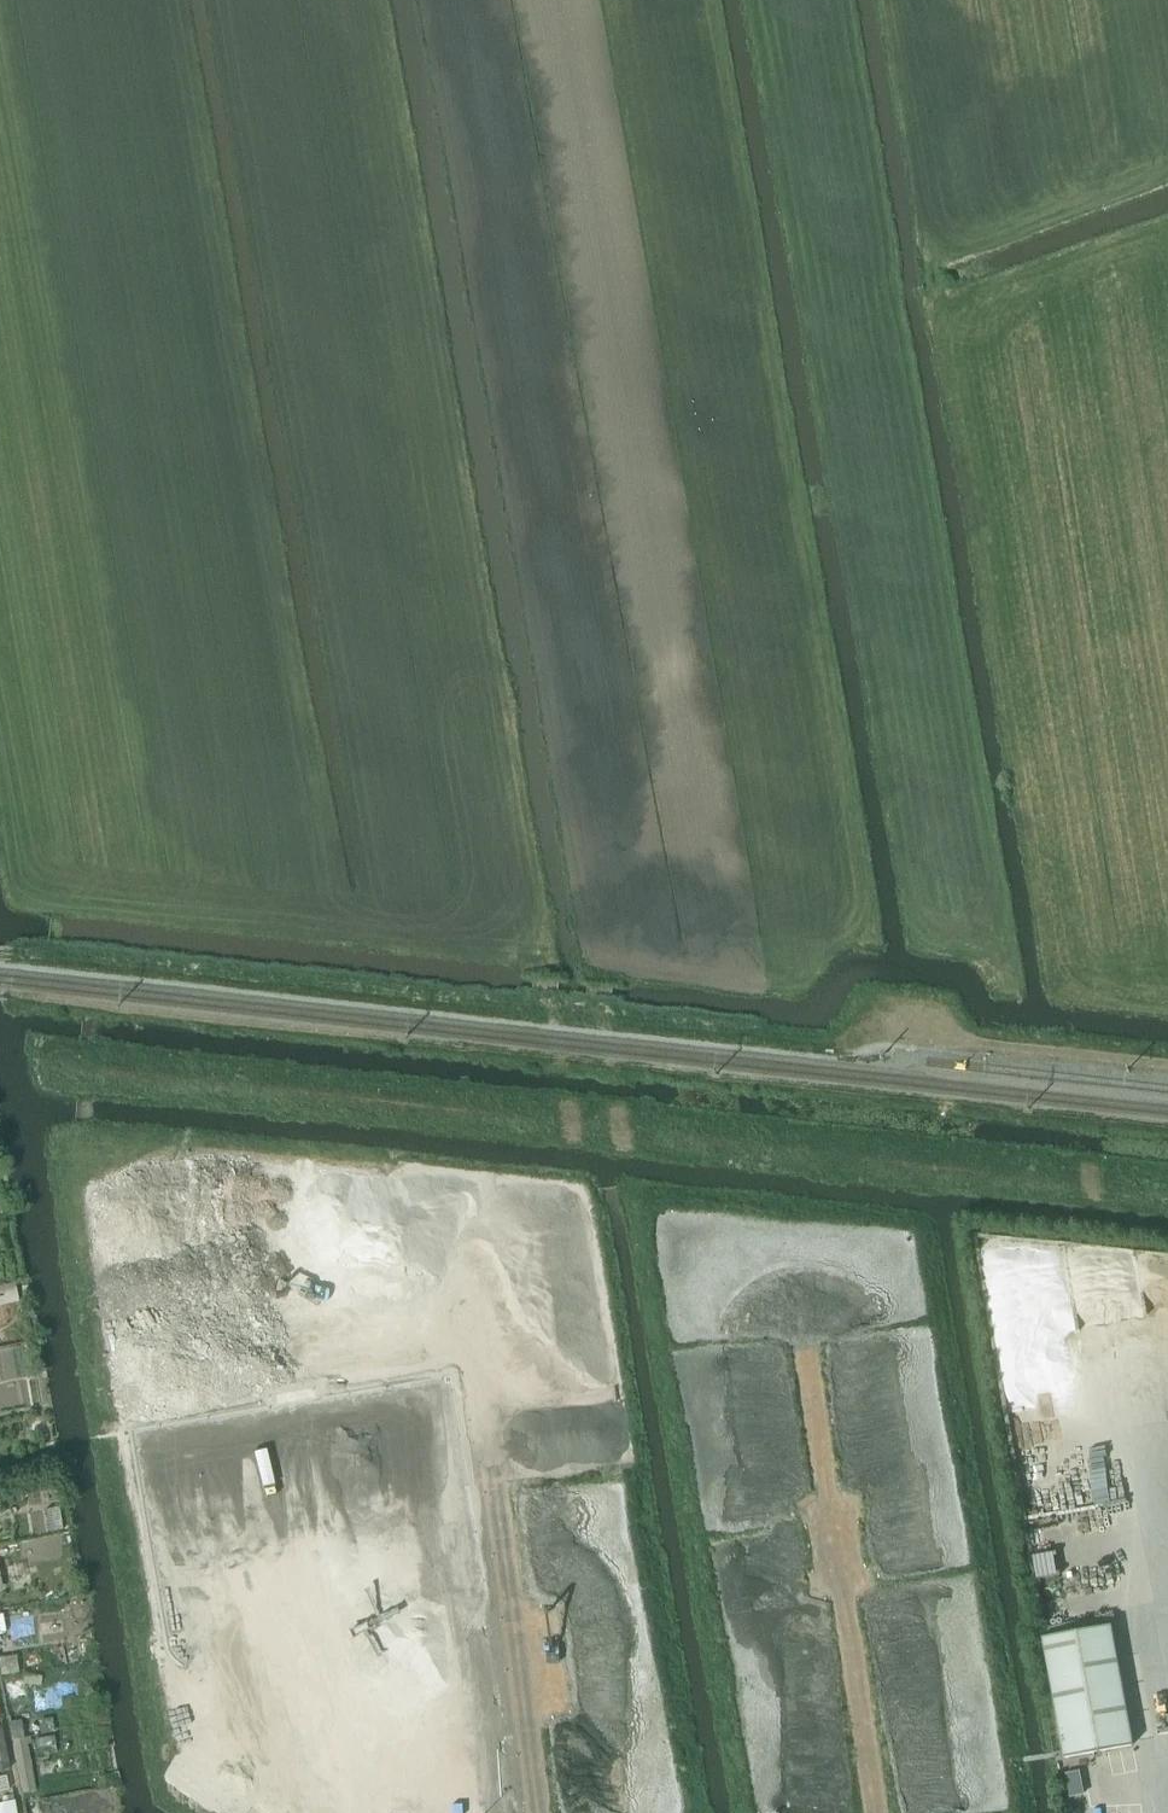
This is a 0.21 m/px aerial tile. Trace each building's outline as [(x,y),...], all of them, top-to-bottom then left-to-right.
[(1132,1746),(1110,1626),(1042,1638),(1064,1758),(1132,1746)]
